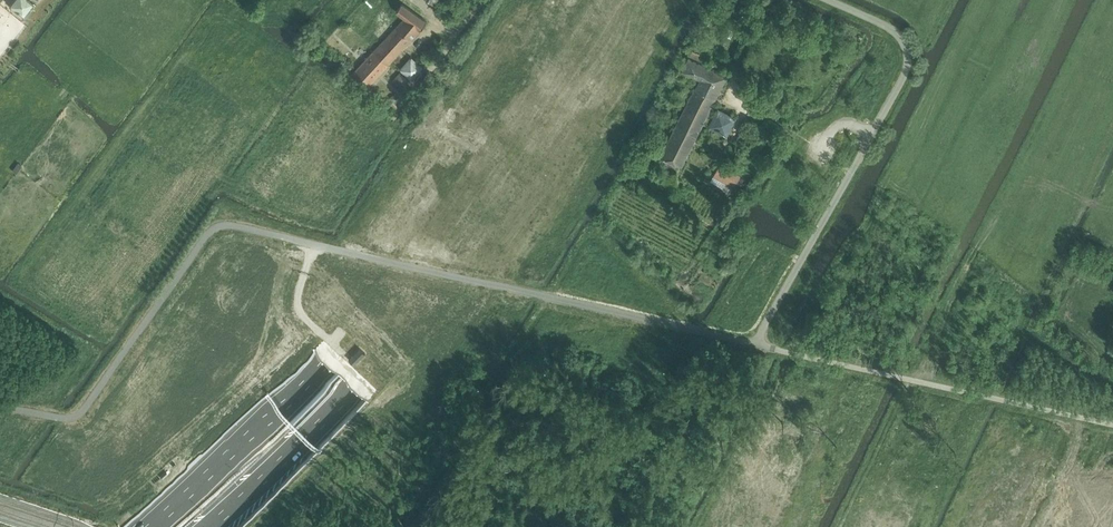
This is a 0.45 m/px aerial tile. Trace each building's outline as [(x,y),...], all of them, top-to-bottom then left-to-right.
[(39,4),(33,0),(14,0),(11,6),(30,18),(39,4)] [(389,65),(391,62),(411,41),(427,22),(402,4),(396,12),(405,18),(374,51),(389,65)] [(353,73),(368,87),(389,65),(374,51),(353,73)] [(414,80),(425,66),(412,55),(401,68),(414,80)] [(720,89),(727,76),(689,57),(683,70),(701,79),(696,88),(661,155),(681,165),(718,94),(720,94),(721,91),(720,89)] [(709,126),(729,136),(738,117),(719,107),(709,126)] [(724,189),(730,192),(739,176),(720,165),(715,174),(728,182),(724,189)] [(360,348),(349,359),(355,364),(366,353),(360,348)]
